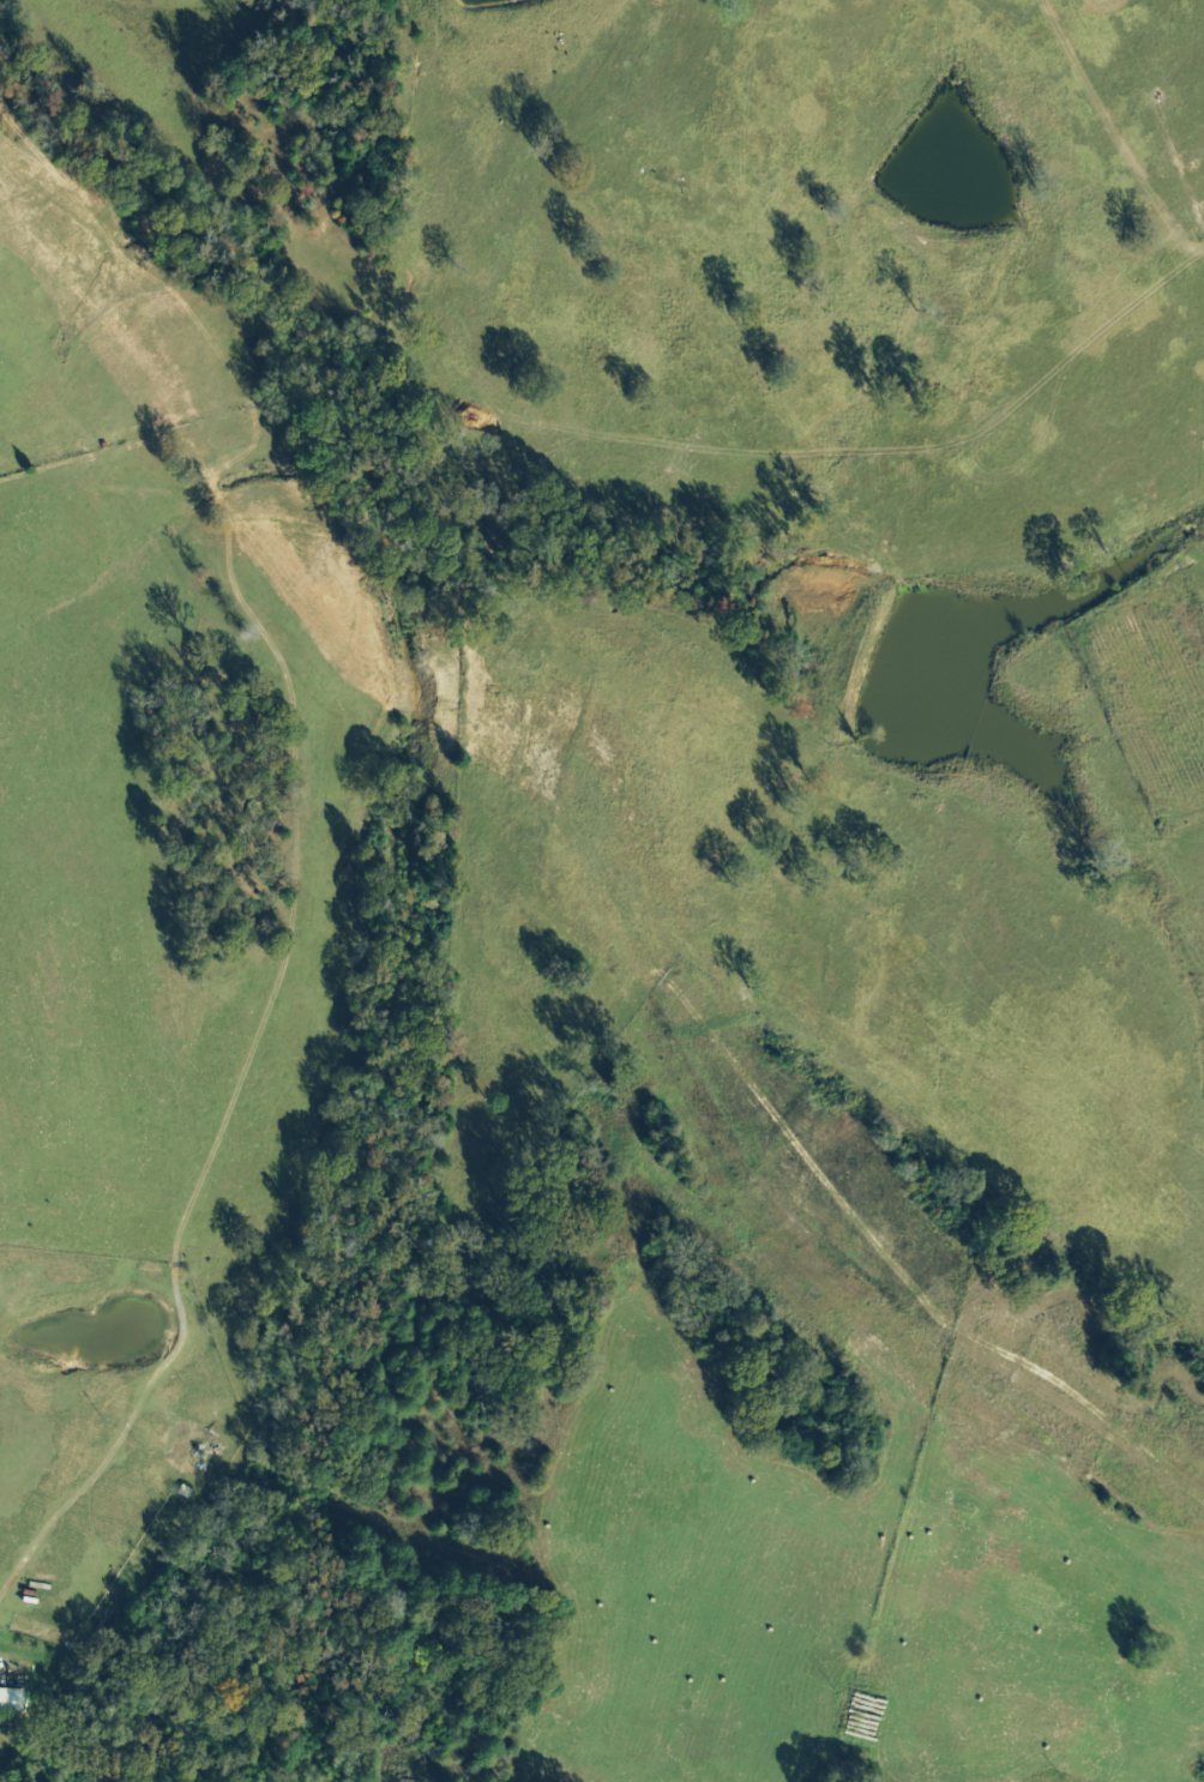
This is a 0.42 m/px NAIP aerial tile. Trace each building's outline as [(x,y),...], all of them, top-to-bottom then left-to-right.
[(29,1688),(0,1689),(0,1710),(29,1710),(29,1688)]
